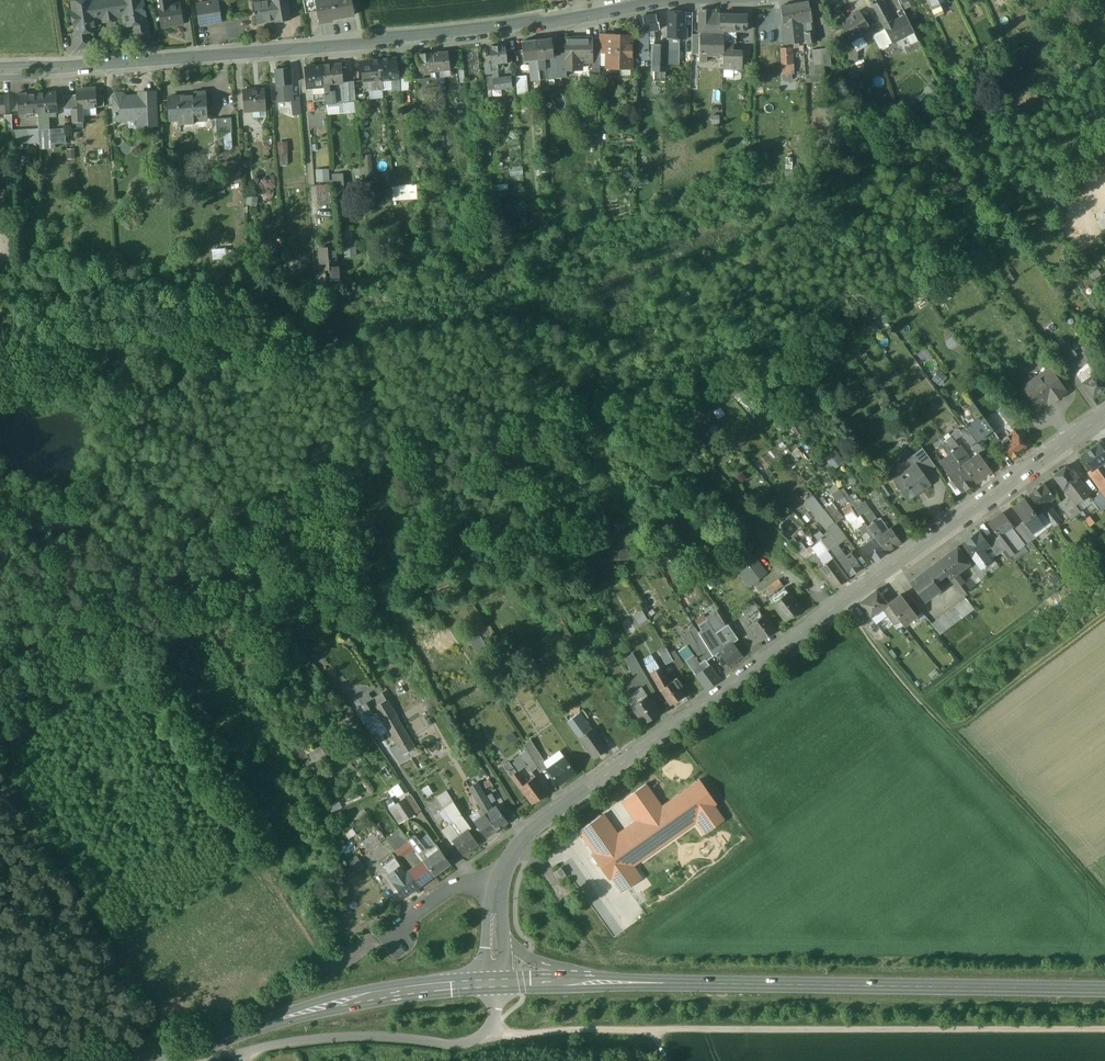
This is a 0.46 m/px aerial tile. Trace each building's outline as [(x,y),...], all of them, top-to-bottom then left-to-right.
[(88,0),(74,3),(76,12),(72,12),(75,26),(76,26),(77,32),(78,33),(89,31),(96,30),(95,21),(102,20),(102,21),(109,20),(106,1),(95,3),(95,4),(89,5),(88,0)] [(118,0),(112,0),(106,1),(109,20),(116,19),(116,18),(124,16),(125,25),(132,24),(144,22),(144,21),(143,15),(144,15),(142,1),(139,1),(138,0),(119,0),(118,0)] [(157,9),(159,9),(159,8),(169,6),(169,0),(156,0),(157,9)] [(251,1),(255,24),(274,20),(275,23),(283,21),(283,17),(290,15),(287,0),(257,0),(251,1)] [(305,13),(317,11),(315,1),(315,0),(303,0),(305,13)] [(315,1),(317,11),(319,23),(332,20),(331,18),(354,14),(351,0),(320,0),(315,1)] [(809,0),(798,2),(800,23),(801,23),(803,22),(804,27),(812,25),(809,0)] [(874,11),(883,6),(880,0),(869,0),(874,11)] [(930,10),(940,5),(948,2),(947,0),(926,0),(930,10)] [(218,1),(197,4),(200,25),(221,22),(218,1)] [(798,2),(780,6),(782,25),(800,23),(798,2)] [(169,6),(159,8),(159,9),(159,13),(156,14),(157,20),(160,20),(161,26),(182,23),(180,5),(169,6)] [(940,5),(930,10),(934,18),(944,13),(940,5)] [(892,23),(883,6),(874,11),(883,28),(892,23)] [(858,11),(845,19),(837,7),(830,11),(839,24),(848,38),(857,32),(868,25),(858,11)] [(712,10),(699,10),(698,53),(722,54),(723,54),(723,43),(723,30),(719,30),(719,14),(712,14),(712,10)] [(685,11),(667,11),(667,37),(667,38),(678,38),(686,39),(686,28),(684,28),(685,11)] [(657,14),(640,17),(642,29),(642,31),(652,30),(660,29),(657,14)] [(746,15),(719,14),(719,30),(723,30),(736,30),(746,31),(746,15)] [(905,16),(892,23),(883,28),(891,43),(913,31),(905,16)] [(144,22),(132,24),(135,40),(150,37),(147,21),(144,21),(144,22)] [(800,23),(782,25),(784,43),(803,41),(801,23),(800,23)] [(812,25),(804,27),(806,43),(814,42),(815,41),(812,25)] [(868,25),(857,32),(860,37),(871,30),(868,25)] [(652,30),(642,31),(643,34),(639,34),(639,50),(648,51),(648,37),(653,36),(652,30)] [(736,30),(723,30),(723,43),(733,43),(736,43),(736,30)] [(89,31),(78,33),(77,32),(74,32),(77,49),(92,47),(89,31)] [(864,36),(867,42),(873,39),(870,33),(864,36)] [(607,36),(599,36),(599,52),(607,53),(607,36)] [(631,36),(607,36),(607,53),(607,66),(630,66),(631,36)] [(551,38),(535,40),(537,58),(544,58),(553,56),(553,53),(551,38)] [(592,50),(592,38),(564,38),(564,52),(565,52),(565,69),(566,69),(578,69),(578,60),(588,60),(589,60),(591,60),(592,60),(592,50)] [(678,38),(667,38),(667,46),(666,63),(666,64),(677,64),(678,38)] [(535,40),(521,41),(523,60),(529,59),(537,58),(535,40)] [(733,43),(723,43),(723,54),(722,54),(722,68),(740,69),(741,54),(732,54),(733,43)] [(505,44),(489,46),(491,67),(495,67),(494,63),(506,62),(506,63),(512,62),(510,51),(506,51),(505,44)] [(667,46),(656,46),(656,69),(665,69),(665,63),(666,63),(667,46)] [(856,46),(848,46),(847,68),(854,68),(855,60),(856,60),(856,46)] [(792,47),(780,48),(781,64),(791,64),(790,55),(793,55),(792,47)] [(829,48),(812,50),(813,65),(813,67),(809,68),(809,74),(823,73),(822,65),(830,64),(829,48)] [(648,51),(639,50),(639,58),(648,58),(648,51)] [(447,52),(433,54),(435,70),(440,70),(444,69),(449,69),(447,52)] [(553,56),(544,58),(546,79),(566,77),(566,69),(565,69),(565,52),(564,52),(553,53),(553,56)] [(1076,59),(1069,52),(1061,60),(1068,67),(1076,59)] [(435,70),(433,54),(417,55),(419,72),(429,71),(435,70)] [(537,58),(529,59),(532,80),(539,80),(537,58)] [(544,58),(537,58),(539,80),(546,79),(544,58)] [(396,59),(380,60),(382,79),(399,78),(399,71),(397,71),(396,59)] [(380,60),(361,62),(363,80),(369,80),(382,79),(380,60)] [(588,60),(578,60),(578,69),(566,69),(566,77),(589,76),(588,69),(589,69),(589,60),(588,60)] [(341,63),(322,65),(324,84),(333,84),(343,83),(341,63)] [(791,64),(781,64),(781,73),(791,73),(791,64)] [(322,65),(304,67),(306,88),(311,88),(315,87),(315,85),(324,84),(322,65)] [(290,68),(276,69),(277,85),(289,84),(292,83),(290,68)] [(440,70),(435,70),(436,77),(437,89),(445,89),(443,76),(441,77),(440,70)] [(437,89),(436,77),(420,78),(420,80),(418,81),(419,89),(421,89),(421,91),(437,89)] [(511,77),(493,79),(494,89),(512,86),(511,77)] [(382,79),(369,80),(369,90),(383,89),(382,79)] [(526,79),(516,80),(518,93),(527,92),(526,79)] [(343,83),(333,84),(334,103),(344,103),(343,83)] [(277,85),(276,85),(278,101),(290,100),(289,84),(277,85)] [(324,84),(315,85),(315,87),(311,88),(313,101),(325,100),(324,84)] [(333,84),(324,84),(325,100),(325,104),(334,103),(333,84)] [(85,90),(76,91),(76,94),(77,108),(72,108),(73,122),(83,121),(82,108),(97,107),(96,95),(96,89),(95,89),(94,87),(85,88),(85,90)] [(264,88),(243,89),(244,111),(253,110),(266,109),(264,88)] [(26,92),(18,93),(19,114),(26,113),(26,117),(30,116),(30,113),(38,112),(37,93),(27,94),(26,92)] [(55,92),(37,93),(38,112),(47,111),(50,111),(56,111),(55,92)] [(140,96),(125,97),(125,96),(122,94),(116,94),(114,96),(115,112),(114,112),(114,115),(115,115),(115,123),(116,123),(116,119),(129,118),(129,117),(138,116),(138,126),(155,125),(154,92),(140,93),(140,96)] [(195,95),(168,97),(170,120),(179,119),(179,124),(195,123),(194,120),(206,119),(206,117),(210,116),(208,95),(205,95),(205,92),(194,93),(195,95)] [(76,94),(63,95),(64,109),(72,108),(77,108),(76,94)] [(47,111),(38,112),(39,129),(49,128),(47,111)] [(231,118),(216,119),(217,133),(232,132),(231,118)] [(65,128),(54,129),(55,142),(66,142),(65,128)] [(28,129),(13,130),(14,149),(22,149),(22,143),(29,142),(29,141),(28,129)] [(39,130),(28,129),(29,141),(40,140),(39,130)] [(47,129),(39,129),(39,130),(40,140),(40,149),(55,148),(55,142),(54,129),(47,129)] [(287,140),(278,140),(279,164),(288,164),(287,140)] [(557,147),(549,147),(550,157),(557,157),(557,147)] [(363,175),(373,175),(372,153),(362,153),(363,175)] [(325,164),(316,165),(317,178),(326,177),(325,164)] [(340,167),(333,168),(334,179),(341,178),(340,167)] [(417,183),(398,183),(399,198),(417,198),(417,183)] [(329,184),(314,186),(314,193),(330,191),(329,184)] [(353,236),(343,237),(344,251),(354,250),(353,236)] [(1099,244),(1089,253),(1093,258),(1103,249),(1099,244)] [(336,248),(319,249),(321,268),(336,267),(336,259),(337,259),(336,248)] [(1085,257),(1080,261),(1085,267),(1090,262),(1085,257)] [(1077,261),(1068,268),(1072,274),(1081,267),(1077,261)] [(1062,269),(1050,275),(1057,289),(1069,283),(1062,269)] [(325,274),(315,275),(316,283),(326,282),(325,274)] [(1049,369),(1039,376),(1042,380),(1026,391),(1031,398),(1038,408),(1039,408),(1053,397),(1055,400),(1065,392),(1049,369)] [(1089,373),(1091,376),(1081,383),(1092,398),(1104,388),(1104,385),(1102,381),(1104,379),(1101,373),(1098,376),(1096,372),(1096,373),(1094,369),(1089,373)] [(1031,398),(1018,408),(1027,420),(1041,410),(1039,408),(1038,408),(1031,398)] [(971,416),(964,421),(967,426),(974,421),(971,416)] [(967,426),(964,428),(975,444),(992,432),(981,417),(974,421),(967,426)] [(1002,435),(999,430),(993,434),(999,443),(1003,440),(1001,437),(1002,435)] [(1003,440),(999,443),(1000,444),(1008,455),(1010,458),(1025,449),(1014,433),(1003,440)] [(957,446),(951,437),(943,442),(944,444),(960,466),(962,465),(970,460),(959,445),(957,446)] [(1080,456),(1090,470),(1091,471),(1099,465),(1104,461),(1104,453),(1098,443),(1080,456)] [(948,475),(960,466),(944,444),(940,446),(948,456),(939,462),(948,475)] [(1008,455),(1000,444),(994,448),(1002,460),(1008,455)] [(933,466),(921,448),(905,460),(911,469),(914,467),(920,475),(933,466)] [(826,459),(832,468),(842,461),(836,452),(826,459)] [(978,454),(970,460),(962,465),(974,483),(991,471),(978,454)] [(960,466),(948,475),(961,493),(974,483),(962,465),(960,466)] [(1099,465),(1091,471),(1090,470),(1088,472),(1102,492),(1104,497),(1104,474),(1099,465)] [(1070,473),(1065,466),(1053,476),(1069,497),(1074,504),(1075,504),(1087,495),(1083,490),(1085,488),(1072,471),(1070,473)] [(920,475),(914,467),(911,469),(906,473),(905,471),(892,480),(904,499),(926,484),(920,475)] [(1043,484),(1029,495),(1051,523),(1051,522),(1058,517),(1046,503),(1053,497),(1043,484)] [(1091,501),(1092,503),(1098,511),(1098,510),(1100,513),(1104,509),(1104,497),(1102,492),(1091,501)] [(846,538),(835,523),(823,508),(812,495),(804,501),(829,531),(828,533),(836,545),(846,538)] [(1069,497),(1059,504),(1071,519),(1081,512),(1075,504),(1074,504),(1069,497)] [(1032,511),(1023,500),(1013,507),(1024,522),(1032,532),(1042,524),(1032,511)] [(832,502),(823,508),(835,523),(842,517),(832,502)] [(863,502),(854,508),(862,519),(870,531),(876,527),(872,522),(877,520),(863,502)] [(857,527),(870,546),(877,541),(870,531),(862,519),(854,508),(844,515),(854,529),(857,527)] [(1043,524),(1033,510),(1032,511),(1042,524),(1043,524)] [(1003,513),(988,524),(997,537),(998,538),(1003,534),(1011,528),(1013,527),(1003,513)] [(1058,517),(1051,522),(1055,528),(1062,523),(1058,517)] [(1032,532),(1024,522),(1019,525),(1030,541),(1036,537),(1032,532)] [(1030,541),(1019,525),(1012,530),(1024,545),(1030,541)] [(883,537),(876,527),(870,531),(877,541),(883,537)] [(1012,530),(1011,528),(1003,534),(1016,551),(1023,546),(1024,545),(1012,530)] [(820,537),(813,529),(810,532),(817,541),(819,540),(818,539),(820,537)] [(883,537),(877,541),(887,555),(903,544),(893,530),(883,537)] [(978,531),(962,544),(972,558),(980,553),(989,546),(985,540),(978,531)] [(820,537),(818,539),(819,540),(827,551),(829,549),(836,545),(828,533),(827,532),(820,537)] [(993,534),(985,540),(989,546),(996,556),(1004,549),(993,534)] [(1016,551),(1003,534),(998,538),(997,537),(996,538),(1010,556),(1016,551)] [(747,546),(751,542),(743,536),(739,540),(747,546)] [(887,555),(877,541),(870,546),(864,550),(874,564),(887,555)] [(1024,545),(1023,546),(1026,552),(1034,546),(1030,541),(1024,545)] [(836,545),(829,549),(839,564),(852,557),(850,554),(845,558),(836,545)] [(1016,551),(1010,556),(1014,561),(1026,552),(1023,546),(1016,551)] [(957,547),(938,561),(947,573),(950,577),(956,573),(969,564),(957,547)] [(813,552),(806,556),(812,565),(815,563),(818,561),(819,560),(816,555),(813,552)] [(987,563),(980,553),(972,558),(977,564),(980,568),(981,568),(987,563)] [(765,572),(752,554),(739,564),(754,584),(758,581),(756,578),(765,572)] [(852,557),(839,564),(848,577),(860,570),(852,557)] [(822,566),(819,569),(833,587),(845,578),(831,559),(822,566)] [(987,563),(981,568),(984,572),(988,569),(991,572),(999,566),(993,559),(987,563)] [(938,561),(910,583),(924,602),(940,590),(935,583),(947,573),(938,561)] [(980,568),(977,564),(972,568),(976,574),(981,581),(987,576),(984,572),(981,568),(980,568)] [(963,583),(956,573),(950,577),(950,578),(962,595),(969,590),(963,583)] [(981,581),(976,574),(970,578),(975,585),(981,581)] [(778,577),(766,587),(767,589),(768,588),(771,592),(783,584),(778,577)] [(975,585),(970,578),(963,583),(969,590),(976,585),(975,585)] [(784,586),(770,597),(774,603),(773,603),(785,618),(790,614),(791,615),(793,616),(796,613),(796,611),(795,610),(800,606),(789,591),(788,592),(784,586)] [(887,604),(876,589),(859,602),(870,617),(883,607),(887,604)] [(907,604),(900,594),(887,604),(896,616),(899,621),(904,626),(917,616),(907,604)] [(965,599),(931,624),(940,635),(974,610),(965,599)] [(922,613),(912,600),(907,604),(917,616),(922,613)] [(896,616),(887,604),(883,607),(895,624),(899,621),(896,616)] [(758,607),(748,615),(753,621),(763,614),(758,607)] [(641,609),(632,614),(639,625),(648,619),(641,609)] [(776,628),(765,613),(763,614),(753,621),(750,624),(761,639),(776,628)] [(708,620),(700,625),(703,629),(711,624),(708,620)] [(897,632),(889,621),(879,628),(887,639),(897,632)] [(703,629),(699,632),(706,644),(713,656),(720,652),(719,651),(724,648),(722,646),(715,633),(716,633),(711,624),(703,629)] [(729,624),(720,630),(728,643),(722,646),(724,648),(719,651),(720,652),(729,666),(744,656),(734,643),(739,640),(729,624)] [(696,626),(684,633),(696,651),(706,644),(699,632),(696,626)] [(728,643),(720,630),(716,633),(715,633),(722,646),(728,643)] [(706,644),(696,651),(702,661),(705,659),(706,661),(713,656),(706,644)] [(668,648),(666,646),(659,650),(666,663),(674,658),(673,658),(670,653),(668,648)] [(688,646),(678,652),(684,660),(693,653),(688,646)] [(672,652),(670,653),(673,658),(674,658),(679,655),(676,649),(672,652)] [(657,650),(652,653),(661,667),(666,664),(657,650)] [(642,668),(633,653),(625,659),(633,674),(642,668)] [(693,653),(684,660),(695,676),(710,666),(706,661),(705,659),(702,661),(700,662),(696,658),(697,657),(697,656),(696,657),(693,653)] [(679,655),(674,658),(679,668),(686,664),(679,655)] [(655,659),(646,665),(671,704),(684,695),(680,688),(682,686),(677,678),(668,684),(663,677),(666,676),(655,659)] [(710,666),(695,676),(706,690),(720,680),(710,666)] [(628,697),(634,706),(649,695),(643,686),(628,697)] [(388,699),(385,692),(374,698),(378,705),(388,699)] [(437,694),(424,701),(429,710),(442,703),(437,694)] [(373,695),(363,701),(364,704),(374,698),(373,695)] [(634,706),(633,706),(645,723),(661,711),(649,695),(634,706)] [(374,698),(364,704),(370,714),(379,709),(377,705),(378,705),(374,698)] [(418,747),(400,717),(399,717),(388,699),(378,705),(377,705),(379,709),(388,724),(387,724),(399,744),(405,755),(410,752),(418,747)] [(593,728),(582,712),(570,720),(581,736),(593,728)] [(593,728),(581,736),(585,743),(598,734),(594,728),(593,728)] [(598,734),(585,743),(596,758),(608,750),(598,734)] [(523,745),(527,751),(538,767),(540,771),(546,767),(548,769),(549,769),(543,761),(530,741),(523,745)] [(410,752),(405,755),(399,744),(393,747),(401,761),(412,755),(410,752)] [(418,747),(410,752),(412,755),(412,756),(420,751),(418,747)] [(559,750),(543,761),(549,769),(564,758),(559,750)] [(538,767),(527,751),(520,756),(527,766),(532,771),(538,767)] [(527,766),(520,756),(516,759),(518,763),(515,764),(520,771),(527,766)] [(549,769),(548,769),(558,785),(575,773),(564,758),(549,769)] [(536,776),(526,783),(518,772),(512,776),(532,804),(547,793),(536,776)] [(592,856),(609,880),(611,878),(621,893),(640,880),(630,865),(697,819),(706,832),(724,820),(714,806),(716,804),(700,780),(662,806),(646,783),(623,800),(639,822),(617,838),(601,815),(579,831),(595,854),(592,856)] [(477,782),(469,786),(474,794),(482,790),(477,782)] [(492,808),(482,790),(474,794),(481,807),(485,813),(492,808)] [(447,791),(436,798),(444,809),(454,802),(447,791)] [(419,810),(410,795),(390,808),(399,823),(419,810)] [(462,815),(454,802),(444,809),(453,822),(442,830),(451,842),(453,841),(468,830),(471,828),(462,815)] [(492,808),(485,813),(497,830),(508,822),(496,805),(492,808)] [(482,816),(474,821),(486,838),(497,830),(485,813),(482,816)] [(408,840),(399,828),(386,839),(395,851),(408,840)] [(468,830),(453,841),(463,855),(478,844),(468,830)] [(373,833),(363,840),(370,850),(380,842),(373,833)] [(395,851),(401,859),(415,848),(408,840),(395,851)] [(440,848),(423,860),(435,875),(451,863),(440,848)] [(423,860),(416,851),(413,853),(420,862),(423,860)] [(392,853),(379,863),(388,874),(401,865),(392,853)] [(420,862),(408,871),(420,886),(435,875),(423,860),(420,862)] [(401,865),(388,874),(393,881),(406,872),(401,865)] [(566,875),(561,867),(556,870),(561,878),(566,875)] [(406,872),(393,881),(405,897),(420,886),(408,871),(406,872)] [(316,960),(306,964),(310,972),(318,965),(316,960)]
